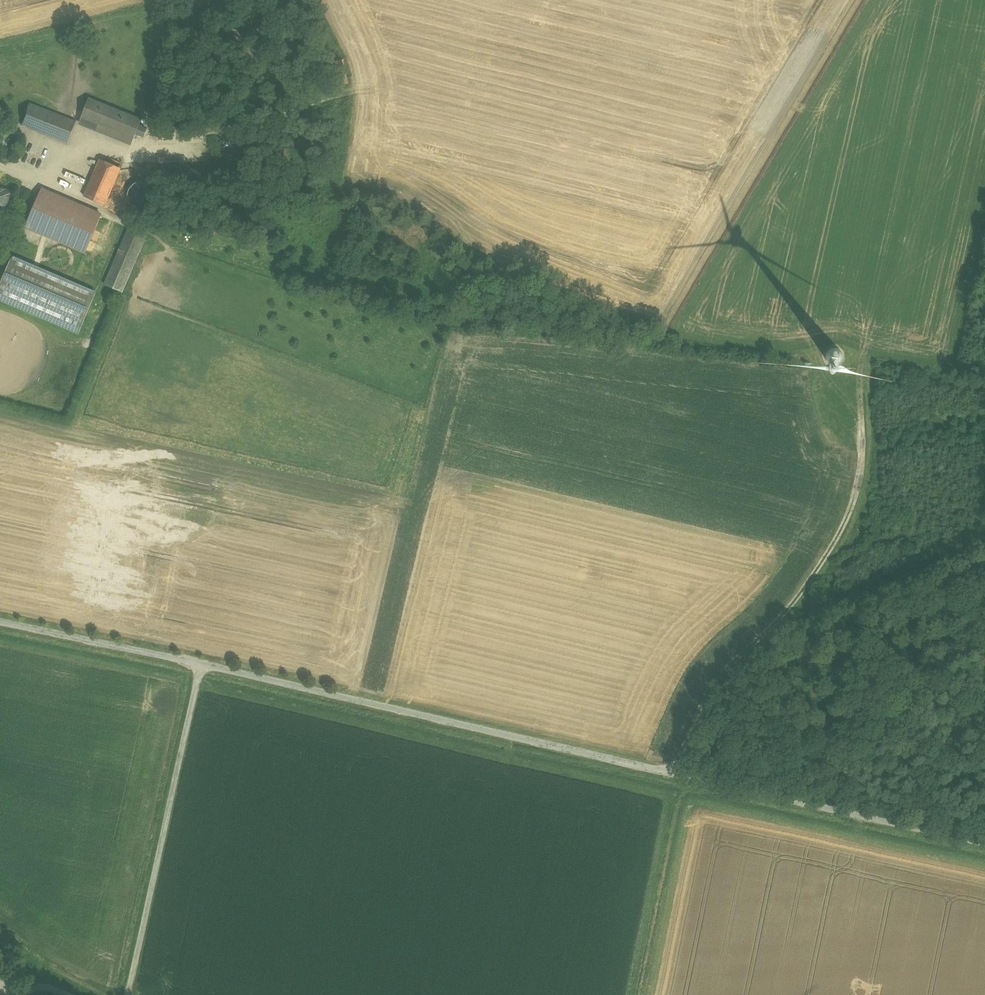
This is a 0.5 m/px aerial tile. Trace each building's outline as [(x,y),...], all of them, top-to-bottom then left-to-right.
[(142,120),(89,99),(82,117),(134,138),(142,120)] [(77,122),(30,104),(22,124),(69,143),(77,122)] [(121,169),(100,160),(85,196),(105,205),(121,169)] [(142,181),(139,182),(137,182),(135,183),(134,184),(132,185),(131,187),(130,189),(129,191),(128,192),(128,194),(128,196),(128,199),(129,201),(130,202),(130,204),(132,206),(134,208),(136,209),(137,209),(139,210),(141,210),(143,210),(146,210),(147,209),(150,208),(151,208),(152,206),(154,205),(155,203),(156,202),(156,200),(157,198),(157,197),(157,195),(156,193),(156,192),(155,190),(155,188),(154,187),(153,186),(151,184),(149,183),(148,182),(145,182),(142,181)] [(0,188),(0,210),(2,211),(11,192),(0,188)] [(102,215),(42,189),(38,199),(33,210),(26,226),(86,252),(102,215)] [(38,199),(27,194),(23,205),(33,210),(38,199)] [(129,228),(105,284),(122,292),(147,236),(129,228)] [(14,258),(0,290),(0,301),(79,335),(97,294),(14,258)]
